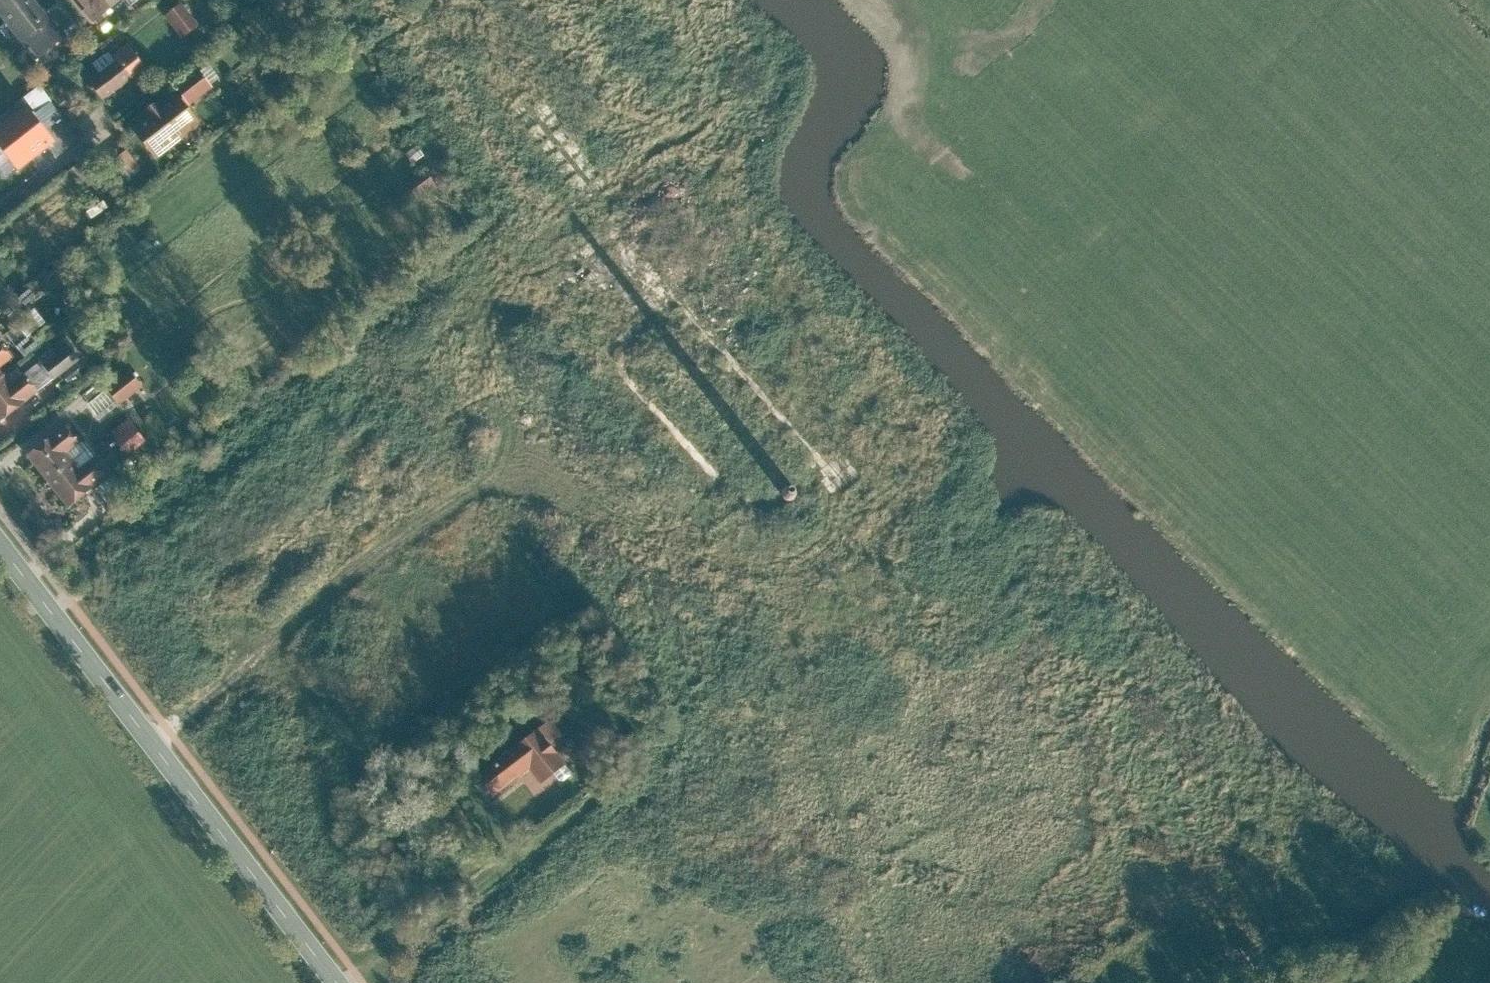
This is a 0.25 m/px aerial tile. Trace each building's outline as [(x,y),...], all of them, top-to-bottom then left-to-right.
[(32,0),(3,0),(0,2),(0,23),(31,65),(63,41),(32,0)] [(91,25),(107,13),(97,0),(72,0),(91,25)] [(107,13),(123,0),(132,12),(148,0),(97,0),(107,13)] [(196,26),(179,5),(165,16),(182,37),(196,26)] [(122,42),(116,34),(102,45),(108,53),(122,42)] [(92,81),(103,98),(147,69),(132,45),(94,69),(99,76),(92,81)] [(211,92),(199,76),(178,92),(190,108),(211,92)] [(3,164),(19,154),(28,167),(72,138),(61,121),(69,116),(54,93),(0,128),(0,159),(3,164)] [(123,135),(147,165),(198,126),(176,97),(162,108),(156,100),(139,114),(143,119),(123,135)] [(135,167),(124,153),(114,161),(126,175),(135,167)] [(0,341),(0,367),(12,358),(0,341)] [(77,362),(66,349),(38,371),(49,385),(77,362)] [(142,389),(126,370),(92,398),(108,417),(142,389)] [(39,391),(23,373),(10,385),(1,376),(0,377),(0,425),(39,391)] [(146,444),(127,421),(111,435),(129,457),(146,444)] [(64,424),(21,454),(41,482),(66,463),(60,457),(78,444),(64,424)] [(41,482),(61,507),(103,474),(92,461),(74,474),(66,463),(41,482)] [(561,737),(545,717),(467,782),(485,803),(525,769),(540,786),(548,780),(555,788),(574,773),(551,745),(561,737)]
